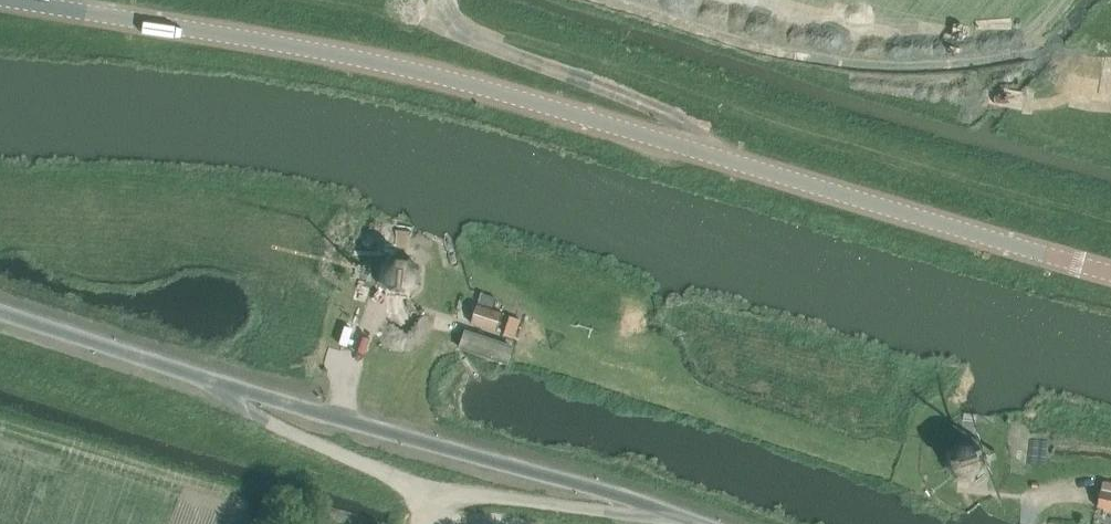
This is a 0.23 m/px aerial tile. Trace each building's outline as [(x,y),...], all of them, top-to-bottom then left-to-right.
[(379,280),(378,284),(380,284),(389,294),(388,296),(392,296),(402,297),(403,297),(403,298),(407,298),(407,296),(418,288),(419,288),(420,284),(419,284),(420,272),(421,273),(421,269),(420,269),(411,258),(412,257),(408,256),(408,257),(397,256),(393,255),(393,258),(383,265),(381,265),(380,269),(381,269),(379,280)] [(477,305),(471,322),(495,331),(501,314),(477,305)] [(521,320),(510,317),(505,333),(516,337),(521,320)] [(513,348),(464,332),(458,351),(507,367),(513,348)] [(955,481),(958,482),(958,481),(969,482),(970,482),(970,483),(973,483),(974,482),(984,473),(986,473),(987,470),(986,469),(987,458),(988,458),(988,454),(987,454),(978,444),(978,442),(974,442),(963,441),(959,440),(959,442),(949,451),(947,450),(946,454),(947,454),(946,466),(945,466),(945,469),(947,470),(955,479),(955,481)] [(1102,481),(1097,507),(1110,510),(1110,483),(1102,481)]
